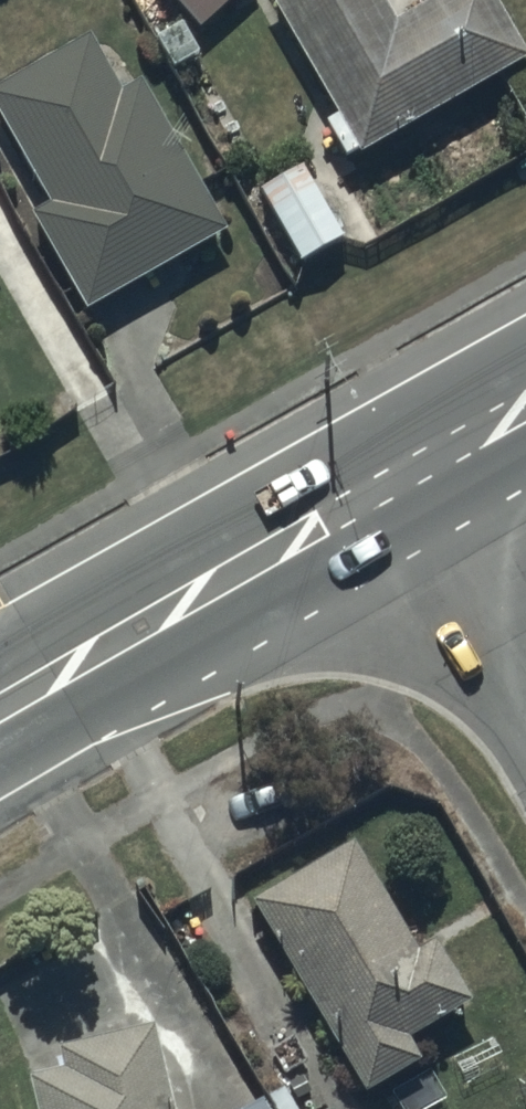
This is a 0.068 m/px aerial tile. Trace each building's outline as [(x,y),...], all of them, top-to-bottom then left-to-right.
[(265,5),(337,132),(325,138),(345,174),(358,167),(360,172),(525,77),(525,69),(487,0),(464,0),(396,38),(374,0),(273,0),(265,5)] [(142,98),(123,109),(89,51),(0,103),(0,133),(50,219),(31,229),(88,327),(227,246),(142,98)] [(308,184),(263,209),(301,279),(346,255),(308,184)] [(350,830),(249,890),(362,1081),(420,1047),(408,1027),(471,990),(436,929),(415,941),(350,830)] [(26,1069),(35,1108),(173,1108),(150,1014),(58,1036),(64,1060),(26,1069)]
